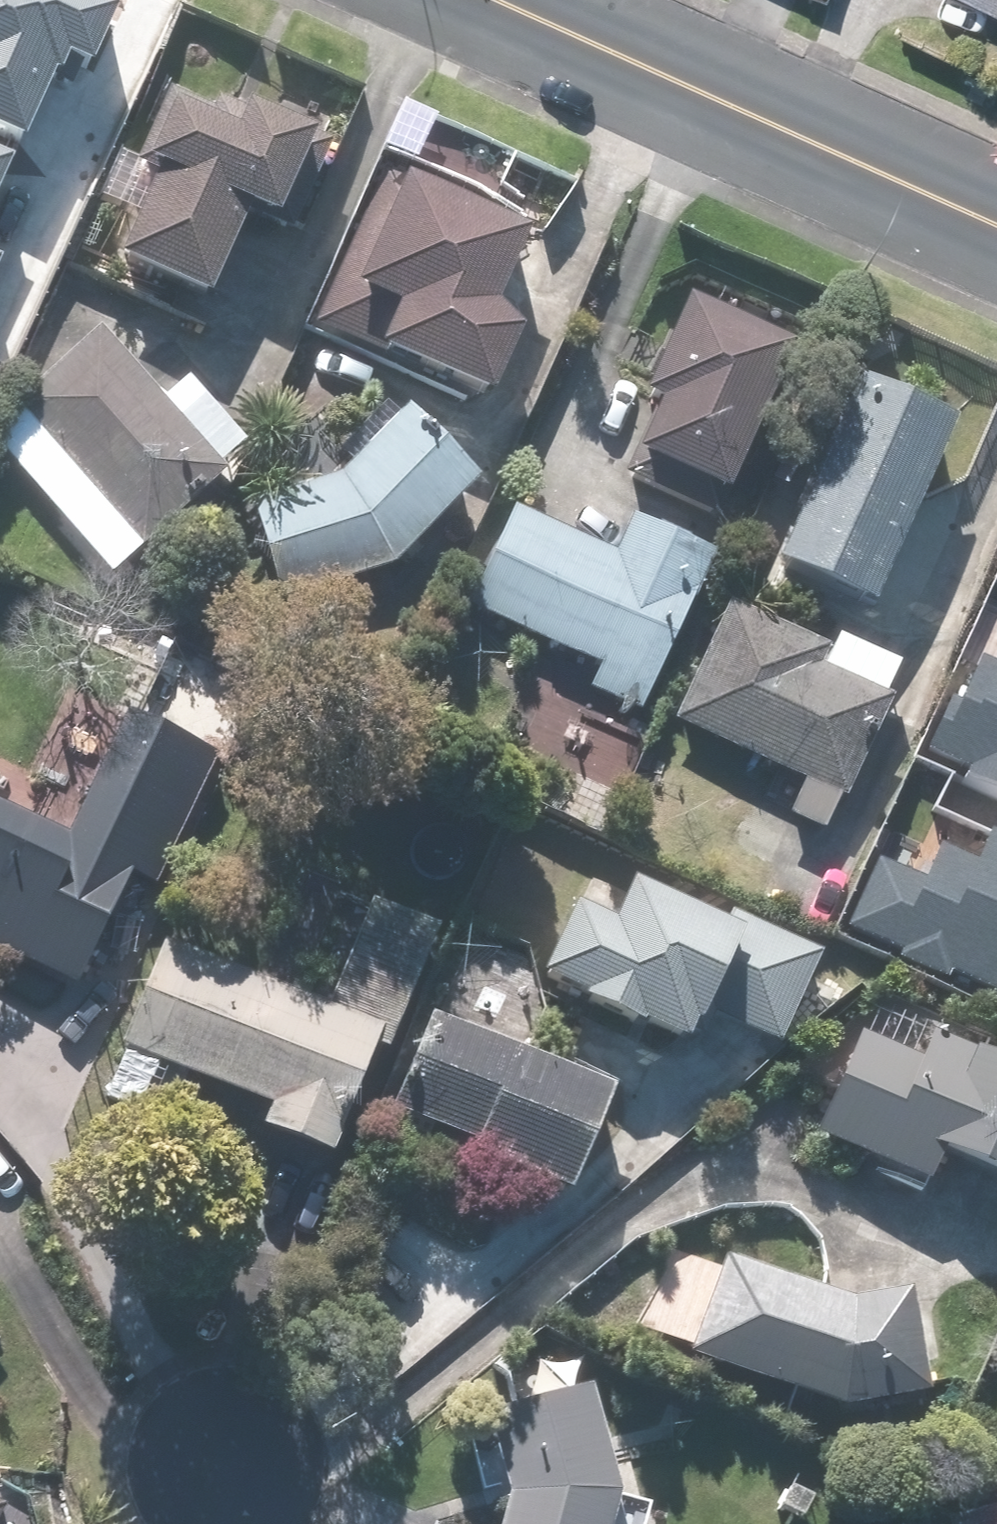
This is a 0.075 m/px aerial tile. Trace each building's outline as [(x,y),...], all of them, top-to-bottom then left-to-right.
[(19,146),(49,68),(94,85),(122,13),(88,0),(0,0),(0,139),(19,146)] [(996,10),(996,0),(974,0),(996,10)] [(290,226),(333,129),(271,101),(260,126),(177,89),(141,169),(164,179),(129,258),(227,301),(265,215),(290,226)] [(323,328),(499,405),(537,317),(505,303),(537,230),(393,167),(323,328)] [(801,340),(705,299),(628,479),(724,520),(801,340)] [(117,332),(0,433),(0,443),(118,580),(265,453),(200,379),(176,400),(117,332)] [(970,420),(870,374),(785,561),(885,606),(970,420)] [(288,602),(395,574),(485,483),(416,416),(353,480),(259,509),(288,602)] [(663,502),(551,452),(482,608),(606,663),(594,690),(647,714),(718,556),(652,526),(663,502)] [(850,803),(910,669),(844,640),(839,651),(732,602),(676,726),(850,803)] [(971,640),(927,742),(967,759),(962,772),(996,787),(996,651),(971,640)] [(128,866),(158,879),(212,755),(123,717),(76,826),(0,794),(0,942),(79,979),(128,866)] [(996,987),(996,826),(987,822),(974,851),(939,836),(923,872),(876,851),(846,922),(996,987)] [(702,1048),(723,1004),(779,1030),(820,942),(736,902),(726,922),(642,882),(633,902),(588,881),(544,974),(702,1048)] [(350,1162),(446,930),(382,903),(339,1007),(169,937),(108,1086),(195,1122),(211,1083),(276,1110),(269,1128),(350,1162)] [(627,1092),(437,1013),(396,1111),(586,1190),(627,1092)] [(944,1028),(930,1060),(868,1034),(826,1134),(944,1183),(956,1154),(996,1171),(996,1050),(944,1028)] [(696,1359),(847,1411),(940,1400),(926,1293),(868,1301),(732,1254),(696,1359)] [(657,1502),(632,1494),(595,1386),(466,1432),(485,1507),(516,1499),(509,1523),(650,1523),(657,1502)] [(17,1508),(0,1499),(0,1523),(8,1523),(17,1508)] [(950,1522),(951,1523),(996,1523),(996,1512),(950,1522)]
